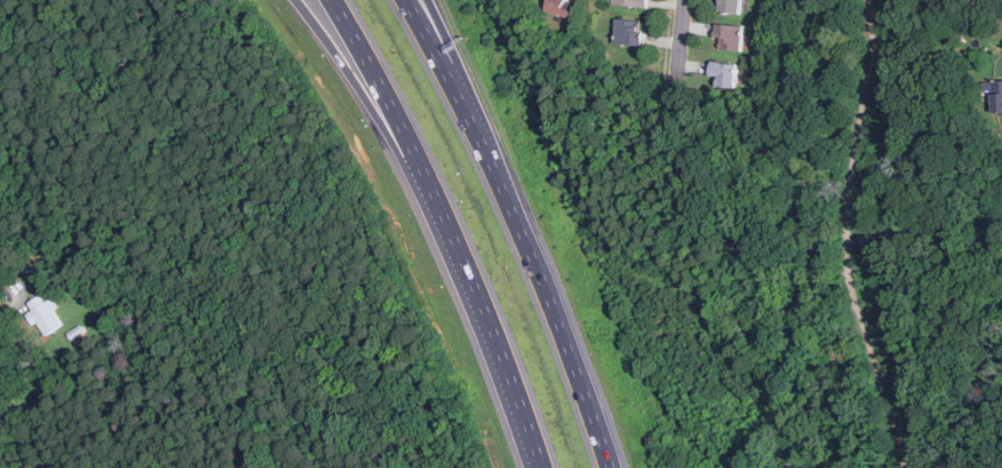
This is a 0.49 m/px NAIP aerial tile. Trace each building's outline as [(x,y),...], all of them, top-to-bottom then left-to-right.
[(574,20),(581,2),(576,0),(550,0),(546,10),(574,20)] [(742,0),(722,0),(721,13),(740,14),(742,0)] [(644,46),(644,20),(617,20),(616,45),(644,46)] [(716,48),(742,51),(745,27),(719,24),(716,48)] [(718,85),(736,87),(738,64),(712,62),(711,75),(719,76),(718,85)] [(1001,112),(1001,80),(994,80),(994,112),(1001,112)] [(51,337),(63,321),(53,313),(59,305),(51,298),(48,302),(39,295),(31,305),(34,308),(27,318),(51,337)]
